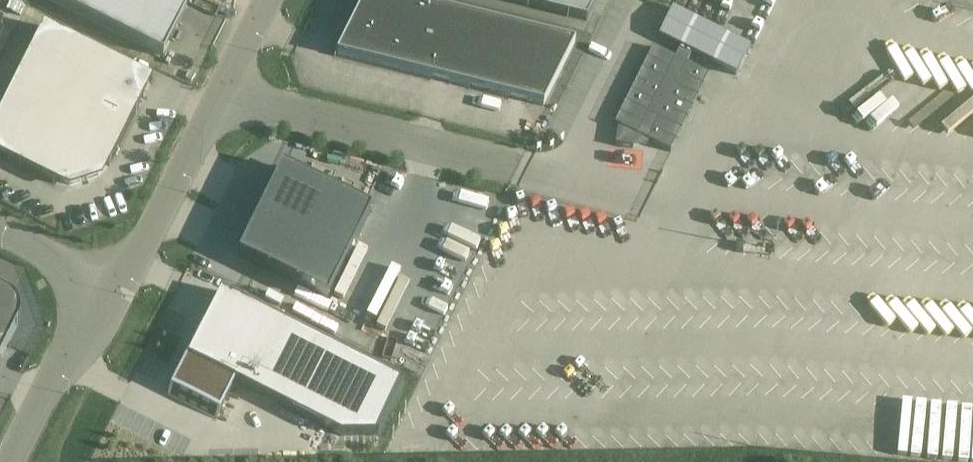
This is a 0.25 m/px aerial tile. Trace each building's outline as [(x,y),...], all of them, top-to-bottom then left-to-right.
[(163,58),(192,0),(47,0),(163,58)] [(401,0),(364,0),(336,55),(543,106),(575,43),(401,0)] [(586,21),(596,0),(501,0),(586,21)] [(708,75),(687,64),(692,53),(723,69),(737,76),(750,49),(672,10),(659,36),(681,47),(675,58),(653,47),(615,124),(670,152),(708,75)] [(43,26),(0,112),(0,156),(55,184),(57,179),(70,185),(98,176),(104,164),(109,166),(152,80),(43,26)] [(832,95),(845,113),(881,87),(868,69),(832,95)] [(282,167),(238,257),(327,300),(371,211),(282,167)] [(16,328),(19,322),(20,311),(19,307),(15,301),(9,297),(0,292),(0,360),(16,328)] [(199,331),(167,395),(216,420),(235,383),(340,436),(378,436),(404,384),(300,331),(221,292),(203,327),(202,326),(199,331)]
